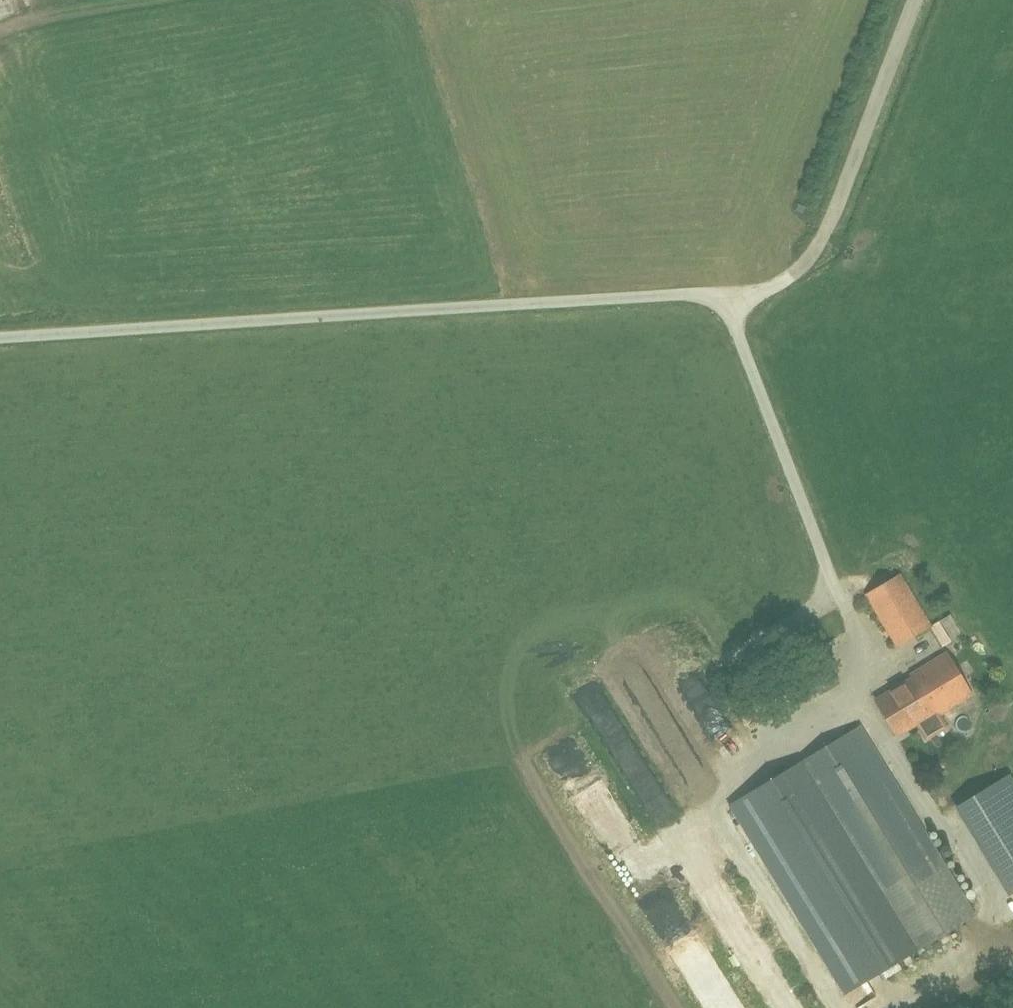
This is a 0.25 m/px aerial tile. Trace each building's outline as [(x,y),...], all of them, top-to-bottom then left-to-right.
[(865,595),(897,647),(932,626),(901,574),(865,595)] [(797,655),(821,695),(840,684),(816,644),(797,655)] [(935,713),(937,717),(973,696),(947,653),(912,674),(914,678),(876,701),(897,735),(935,713)] [(705,672),(684,683),(713,745),(735,734),(705,672)] [(648,717),(669,707),(664,698),(644,707),(648,717)] [(668,789),(624,727),(604,741),(648,804),(668,789)] [(975,914),(938,853),(873,746),(861,727),(752,793),(866,980),(975,914)] [(973,797),(1012,862),(1012,783),(1009,776),(973,797)] [(653,824),(677,821),(675,802),(650,806),(653,824)] [(665,878),(637,894),(698,997),(725,981),(665,878)] [(871,980),(874,987),(908,972),(905,964),(871,980)]
